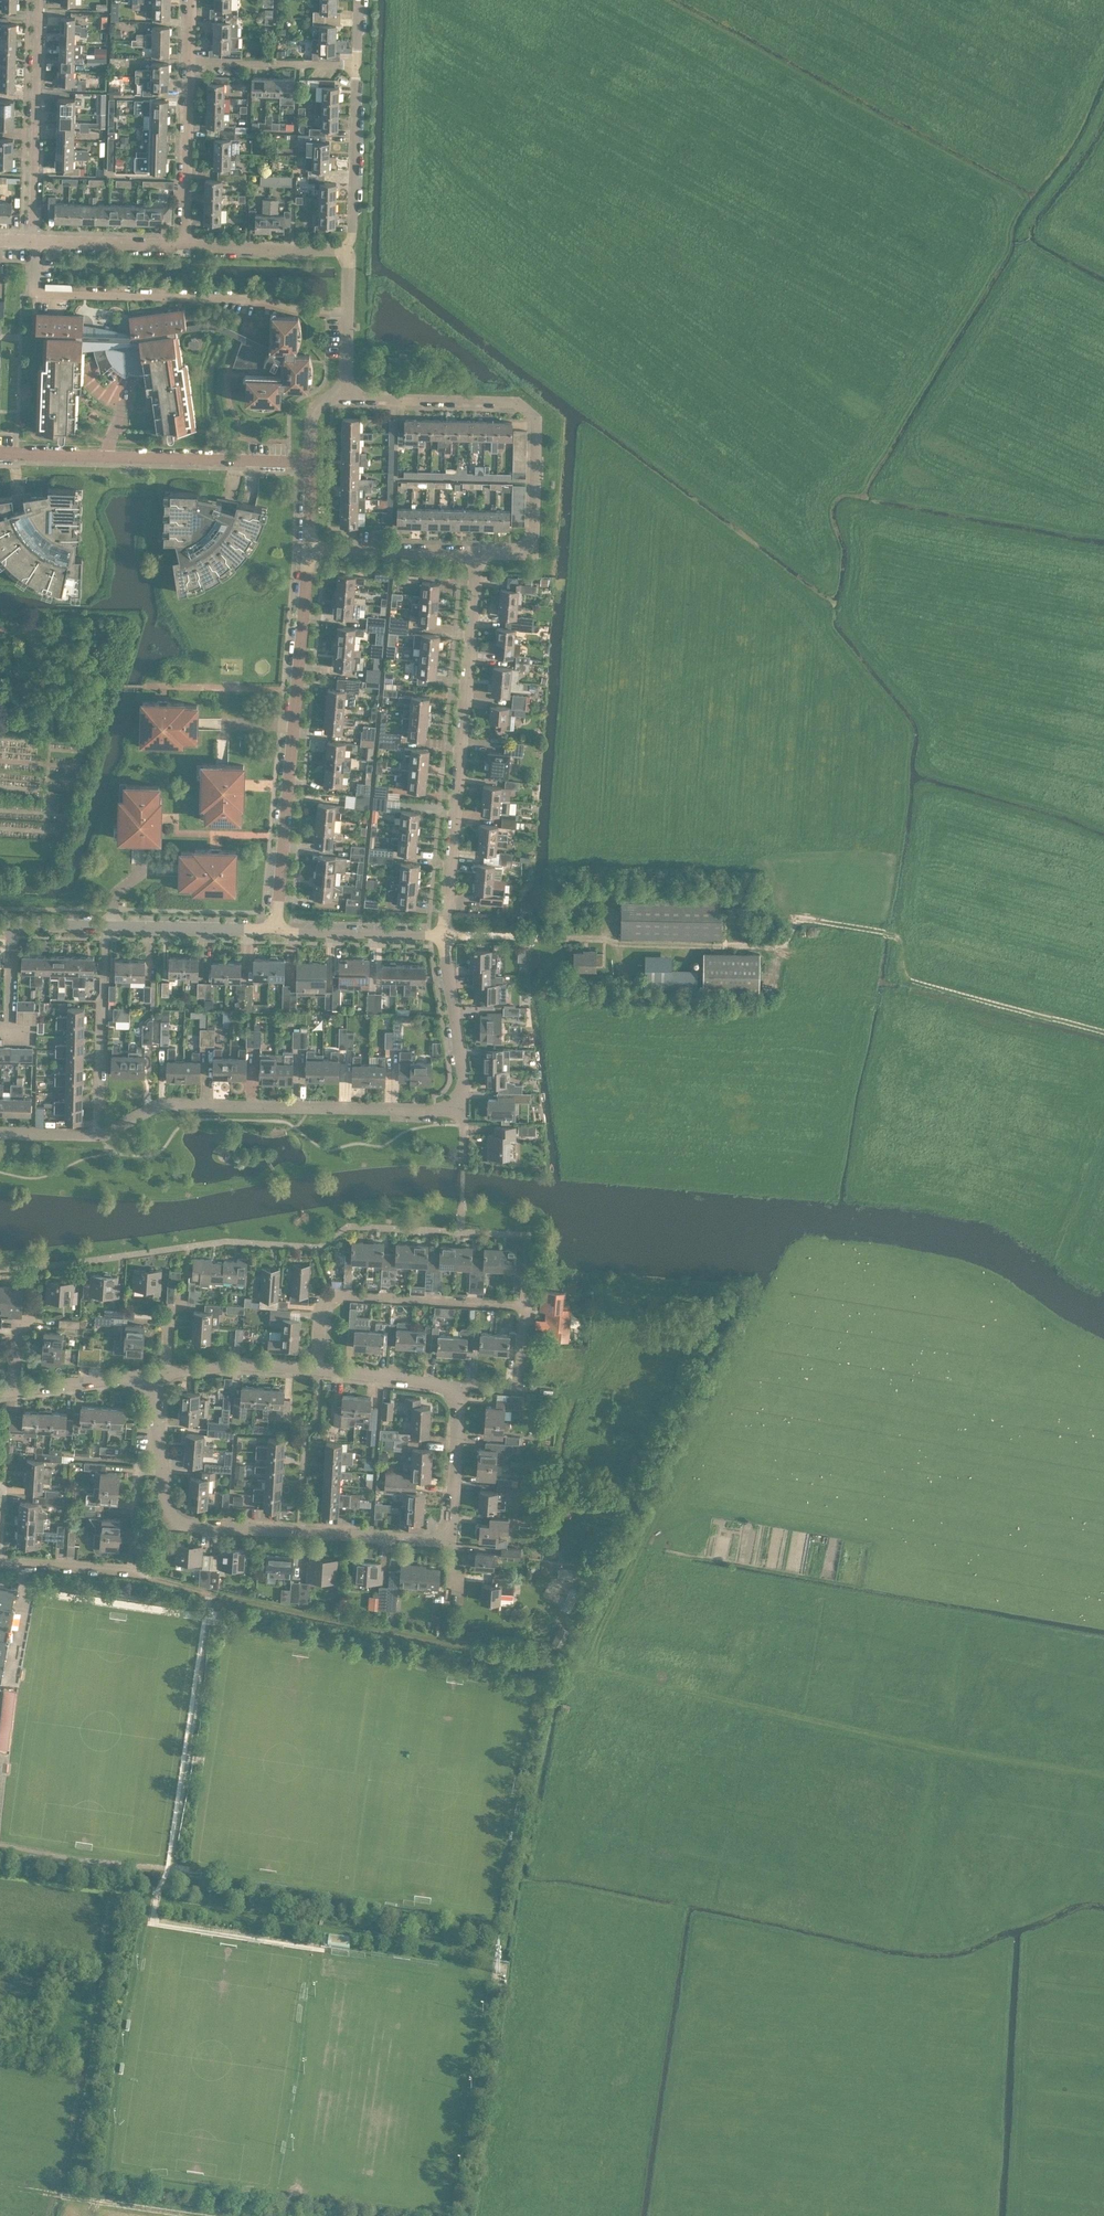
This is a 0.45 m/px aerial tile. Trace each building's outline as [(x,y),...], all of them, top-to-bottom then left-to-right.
[(2,1),(2,9),(16,9),(16,0),(0,0),(0,1),(2,1)] [(231,0),(214,0),(214,7),(210,7),(209,14),(239,15),(239,6),(230,6),(231,0)] [(336,0),(320,0),(320,9),(315,9),(315,17),(340,17),(340,11),(336,11),(336,0)] [(153,16),(169,17),(170,3),(139,2),(137,2),(132,2),(131,7),(146,8),(146,15),(153,16)] [(74,30),(79,30),(87,30),(87,25),(80,25),(80,23),(74,23),(75,16),(82,17),(91,17),(91,11),(73,11),(73,16),(60,16),(60,29),(74,30)] [(239,20),(239,15),(209,14),(209,21),(214,21),(213,35),(229,35),(241,35),(241,34),(240,34),(240,20),(239,20)] [(319,23),(319,37),(335,38),(335,24),(340,24),(340,17),(315,17),(314,23),(319,23)] [(1,22),(1,36),(15,36),(16,23),(1,22)] [(131,38),(169,39),(169,26),(153,25),(152,32),(145,32),(145,33),(136,32),(136,38),(131,38)] [(114,37),(122,35),(121,28),(113,29),(114,37)] [(74,43),(74,30),(60,29),(59,43),(74,43)] [(241,35),(229,35),(213,35),(213,49),(208,49),(208,55),(240,56),(241,48),(241,35)] [(0,36),(0,42),(1,42),(0,49),(15,49),(15,36),(1,36),(0,36)] [(312,37),(311,59),(338,59),(339,52),(335,52),(335,38),(319,37),(319,38),(312,37)] [(152,53),(168,53),(169,39),(131,38),(131,44),(145,44),(144,45),(152,45),(152,53)] [(59,56),(91,57),(91,51),(79,51),(80,49),(74,49),(74,43),(59,43),(59,56)] [(95,53),(95,57),(106,57),(106,47),(95,47),(95,53)] [(15,49),(0,49),(0,56),(0,62),(15,63),(15,49)] [(73,61),(86,61),(86,57),(91,57),(59,56),(59,69),(73,69),(73,61)] [(135,68),(135,74),(135,75),(151,75),(168,76),(168,62),(152,61),(152,67),(144,67),(144,68),(135,68)] [(15,63),(0,62),(0,75),(14,76),(15,63)] [(59,88),(85,88),(86,78),(79,78),(79,76),(73,76),(73,69),(59,69),(58,83),(59,83),(59,88)] [(115,74),(109,74),(109,93),(120,92),(121,85),(115,85),(115,74)] [(14,76),(0,75),(0,89),(14,89),(14,76)] [(135,75),(135,81),(143,81),(142,93),(152,94),(153,89),(167,90),(168,76),(151,75),(135,75)] [(207,96),(224,97),(224,83),(228,83),(228,76),(212,75),(212,82),(208,82),(207,96)] [(252,76),(251,93),(266,93),(266,77),(252,76)] [(280,77),(266,77),(266,93),(279,94),(280,94),(280,77)] [(294,78),(280,77),(280,94),(279,94),(279,101),(285,101),(286,94),(294,94),(294,78)] [(321,99),(338,100),(338,85),(334,85),(334,79),(299,78),(299,82),(299,85),(322,85),(321,99)] [(97,92),(96,112),(104,112),(105,92),(97,92)] [(207,110),(223,111),(224,97),(207,96),(207,110)] [(58,97),(57,111),(74,112),(74,103),(89,103),(89,98),(74,97),(58,97)] [(13,113),(14,99),(0,99),(0,113),(13,113)] [(135,99),(135,113),(142,113),(145,113),(151,114),(167,114),(167,100),(142,99),(135,99)] [(321,99),(321,113),(338,114),(338,100),(321,99)] [(218,131),(239,132),(239,125),(235,125),(228,125),(228,118),(223,118),(223,111),(207,110),(207,124),(219,125),(218,131)] [(73,120),(74,112),(57,111),(57,125),(73,126),(79,126),(89,126),(89,120),(73,120)] [(265,127),(265,112),(265,121),(251,120),(251,127),(265,127)] [(13,113),(0,113),(0,126),(13,127),(13,113)] [(105,113),(97,113),(97,122),(105,122),(105,113)] [(325,128),(337,128),(338,114),(321,113),(321,128),(309,127),(309,133),(309,134),(325,134),(325,128)] [(151,114),(151,128),(166,128),(167,114),(151,114)] [(73,140),(73,126),(57,125),(57,139),(73,140)] [(142,127),(142,142),(150,142),(166,142),(166,128),(151,128),(142,127)] [(214,152),(230,152),(239,152),(239,132),(218,131),(218,137),(214,137),(214,152)] [(306,154),(328,155),(329,141),(325,141),(325,134),(309,134),(309,133),(297,132),(297,140),(306,140),(306,154)] [(13,152),(13,138),(0,138),(0,152),(13,152)] [(73,148),(73,140),(57,139),(56,153),(73,153),(88,153),(88,148),(73,148)] [(150,142),(150,156),(166,156),(166,142),(150,142)] [(13,152),(0,152),(0,165),(12,166),(13,152)] [(214,152),(213,166),(217,166),(217,172),(234,173),(241,173),(241,169),(239,167),(235,166),(235,158),(240,158),(240,153),(230,152),(214,152)] [(88,158),(88,153),(73,153),(56,153),(56,167),(66,167),(66,173),(79,173),(80,167),(72,167),(73,158),(88,158)] [(307,175),(324,175),(324,169),(328,169),(328,155),(306,154),(305,168),(308,168),(307,175)] [(134,155),(134,170),(150,170),(165,171),(166,156),(150,156),(134,155)] [(217,179),(205,178),(205,193),(221,193),(225,193),(225,188),(221,188),(222,179),(234,179),(234,173),(217,172),(217,179)] [(234,179),(233,183),(245,183),(246,173),(241,173),(234,173),(234,179)] [(260,173),(260,183),(271,183),(271,174),(260,173)] [(281,174),(271,174),(271,183),(280,184),(281,174)] [(307,181),(319,182),(319,196),(335,196),(335,182),(324,182),(324,175),(307,175),(307,181)] [(221,207),(221,193),(205,193),(205,207),(221,207)] [(54,220),(68,221),(68,202),(56,202),(56,195),(48,195),(47,215),(54,215),(54,220)] [(319,196),(318,210),(335,211),(335,196),(319,196)] [(255,229),(269,229),(270,198),(263,197),(262,213),(255,213),(256,208),(249,208),(248,224),(255,225),(255,229)] [(278,198),(270,198),(269,229),(283,230),(283,225),(290,226),(290,209),(284,209),(284,214),(277,213),(278,198)] [(0,200),(0,218),(11,219),(12,201),(0,200)] [(82,203),(68,202),(68,221),(81,221),(82,203)] [(95,203),(82,203),(81,221),(95,221),(95,203)] [(109,204),(95,203),(95,221),(109,222),(109,204)] [(162,205),(150,205),(149,223),(149,225),(157,225),(157,223),(163,223),(163,215),(170,215),(171,204),(162,203),(162,205)] [(123,204),(109,204),(109,222),(122,222),(123,204)] [(136,204),(123,204),(122,222),(136,223),(136,204)] [(150,205),(136,204),(136,223),(149,223),(150,205)] [(220,221),(221,207),(205,207),(204,221),(207,221),(207,228),(224,228),(224,221),(220,221)] [(334,225),(335,211),(318,210),(318,224),(314,224),(314,231),(330,231),(330,225),(334,225)] [(302,292),(289,292),(289,301),(302,301),(302,292)] [(83,314),(36,312),(35,329),(45,329),(44,364),(40,364),(37,426),(58,426),(58,434),(58,435),(59,436),(60,437),(61,437),(62,437),(63,436),(64,436),(64,435),(65,434),(65,427),(75,427),(76,381),(81,382),(82,349),(93,347),(95,356),(96,359),(107,355),(109,359),(110,361),(112,363),(114,366),(116,368),(118,370),(121,371),(123,373),(127,374),(128,370),(130,370),(133,371),(136,371),(139,372),(142,372),(144,371),(146,383),(150,382),(156,428),(166,426),(167,434),(167,435),(168,435),(168,436),(169,436),(170,436),(171,436),(172,436),(173,435),(173,434),(174,434),(174,433),(173,425),(193,422),(185,361),(180,361),(175,326),(185,325),(183,308),(129,316),(127,316),(126,316),(125,317),(124,317),(123,318),(122,319),(121,320),(120,321),(119,321),(118,323),(117,324),(117,325),(116,326),(116,327),(116,328),(83,323),(83,314)] [(267,345),(264,351),(239,339),(232,365),(261,366),(264,359),(275,364),(278,357),(284,358),(284,378),(247,376),(247,401),(278,402),(279,384),(308,385),(309,353),(296,353),(298,315),(271,314),(270,345),(267,345)] [(342,416),(342,430),(359,430),(359,417),(342,416)] [(417,444),(418,418),(405,418),(404,431),(398,430),(398,443),(405,444),(405,435),(412,435),(412,444),(417,444)] [(431,418),(418,418),(417,444),(424,444),(424,435),(431,435),(431,418)] [(437,449),(444,449),(444,419),(431,418),(431,435),(437,436),(437,449)] [(451,436),(457,436),(458,419),(444,419),(444,449),(444,450),(450,450),(450,445),(451,436)] [(471,419),(458,419),(457,436),(470,436),(471,419)] [(484,420),(471,419),(470,436),(471,436),(471,450),(477,450),(477,437),(484,437),(484,420)] [(497,450),(497,446),(497,437),(497,420),(484,420),(484,437),(491,437),(490,450),(497,450)] [(497,420),(497,437),(497,446),(503,446),(503,437),(511,437),(511,420),(497,420)] [(359,436),(372,437),(372,430),(359,430),(342,430),(341,443),(359,444),(359,436)] [(341,456),(358,457),(365,457),(366,451),(358,451),(359,444),(341,443),(341,456)] [(365,457),(358,457),(341,456),(341,470),(358,470),(358,463),(368,463),(368,457),(365,457)] [(443,471),(443,476),(456,476),(456,468),(443,467),(443,471)] [(470,468),(456,468),(456,476),(469,477),(470,472),(470,468)] [(376,478),(371,477),(371,476),(358,476),(358,470),(341,470),(340,483),(372,484),(376,484),(376,478)] [(512,482),(501,482),(501,487),(501,490),(512,490),(512,484),(512,482)] [(366,489),(371,489),(372,484),(340,483),(340,496),(365,497),(366,489)] [(70,595),(80,596),(80,589),(81,589),(82,555),(75,554),(75,538),(79,538),(79,529),(81,529),(81,513),(80,512),(80,496),(82,496),(82,487),(75,487),(48,486),(48,488),(24,492),(12,494),(12,493),(0,495),(0,558),(2,560),(1,561),(8,568),(16,574),(17,573),(24,578),(24,579),(33,584),(33,583),(42,587),(51,590),(51,591),(61,594),(61,593),(70,594),(70,595)] [(179,555),(172,556),(178,590),(187,588),(196,586),(205,583),(213,578),(221,574),(228,568),(235,562),(242,556),(248,548),(253,541),(257,533),(261,524),(264,515),(266,506),(237,500),(236,501),(221,498),(221,497),(197,492),(198,490),(170,489),(164,489),(163,540),(175,540),(179,555)] [(340,509),(365,510),(365,497),(340,496),(340,509)] [(387,505),(387,510),(392,510),(392,497),(387,497),(387,498),(378,497),(378,505),(387,505)] [(411,507),(410,525),(424,525),(425,507),(415,507),(415,502),(411,501),(411,507)] [(480,526),(494,527),(495,508),(495,504),(491,504),(490,508),(481,508),(480,526)] [(396,506),(396,525),(410,525),(411,507),(396,506)] [(439,507),(425,507),(424,525),(438,525),(439,507)] [(453,507),(439,507),(438,525),(452,526),(453,507)] [(452,526),(466,526),(467,508),(453,507),(452,526)] [(481,508),(467,508),(466,526),(480,526),(481,508)] [(509,509),(495,508),(494,527),(509,527),(509,509)] [(357,516),(365,516),(365,510),(340,509),(339,523),(357,523),(357,516)] [(363,582),(364,575),(355,575),(355,574),(337,572),(336,586),(354,588),(354,581),(363,582)] [(393,579),(406,580),(417,581),(418,574),(393,572),(393,579)] [(421,580),(420,594),(438,595),(439,582),(421,580)] [(518,590),(535,591),(536,584),(509,581),(509,587),(500,587),(499,600),(517,602),(518,590)] [(335,600),(364,602),(365,596),(353,595),(354,588),(336,586),(335,600)] [(419,607),(437,609),(438,595),(420,594),(419,606),(419,607)] [(351,615),(359,616),(360,603),(364,603),(364,602),(335,600),(333,613),(351,615)] [(517,602),(499,600),(498,614),(506,614),(505,620),(532,623),(533,616),(515,614),(516,607),(521,607),(521,602),(517,602)] [(411,605),(410,612),(418,613),(418,621),(435,622),(437,609),(419,607),(419,606),(411,605)] [(371,615),(371,622),(384,623),(385,616),(371,615)] [(389,617),(389,624),(408,625),(409,619),(403,618),(389,617)] [(496,639),(513,641),(520,641),(521,635),(514,634),(514,628),(531,630),(532,623),(505,620),(505,626),(497,625),(496,639)] [(376,630),(383,631),(384,623),(371,622),(370,629),(376,630)] [(408,625),(389,624),(388,631),(396,632),(401,632),(407,633),(408,625)] [(354,640),(355,633),(364,634),(364,627),(355,627),(355,626),(337,625),(336,638),(354,640)] [(420,646),(437,647),(439,633),(421,632),(415,632),(413,645),(420,646)] [(335,652),(360,654),(360,647),(354,647),(354,640),(336,638),(335,652)] [(519,654),(520,642),(520,641),(513,641),(496,639),(495,653),(516,655),(515,661),(529,662),(529,661),(529,657),(529,655),(519,654)] [(387,645),(386,656),(394,657),(395,646),(387,645)] [(436,660),(437,647),(420,646),(419,653),(412,652),(412,658),(419,659),(436,660)] [(335,652),(334,665),(352,667),(352,659),(359,660),(360,654),(335,652)] [(413,674),(418,674),(418,673),(435,674),(436,660),(419,659),(418,664),(414,664),(413,674)] [(528,669),(529,662),(515,661),(515,667),(494,665),(492,678),(510,679),(516,680),(518,668),(528,669)] [(367,667),(366,680),(379,681),(380,668),(367,667)] [(327,694),(326,694),(325,695),(324,699),(325,701),(326,701),(344,702),(353,703),(354,690),(359,690),(360,679),(337,677),(336,688),(327,687),(327,694)] [(523,681),(516,680),(510,679),(492,678),(491,691),(509,693),(509,686),(523,687),(523,683),(523,681)] [(383,687),(382,693),(396,695),(396,688),(395,688),(396,682),(383,682),(383,687)] [(512,699),(525,700),(529,701),(530,694),(526,694),(512,693),(512,699)] [(398,694),(398,701),(410,702),(410,708),(427,710),(429,696),(411,694),(411,695),(402,694),(402,695),(398,694)] [(197,743),(197,736),(196,736),(197,703),(183,703),(183,700),(142,699),(141,740),(142,740),(142,746),(155,746),(156,740),(167,741),(167,742),(197,743)] [(495,725),(506,726),(513,727),(514,713),(524,714),(525,708),(525,707),(529,707),(529,701),(525,700),(512,699),(511,706),(490,704),(488,718),(495,718),(495,725)] [(344,702),(326,701),(325,714),(343,716),(344,702)] [(409,715),(402,715),(402,721),(426,723),(427,710),(410,708),(409,715)] [(343,716),(325,714),(324,728),(341,729),(342,721),(353,722),(354,716),(343,716)] [(380,719),(379,731),(379,738),(392,739),(400,740),(401,733),(385,731),(386,719),(380,719)] [(402,721),(401,726),(408,726),(407,735),(425,736),(426,723),(402,721)] [(361,730),(361,737),(374,738),(374,731),(375,724),(363,723),(362,730),(361,730)] [(360,744),(373,745),(374,738),(361,737),(360,744)] [(400,740),(392,739),(379,738),(378,745),(399,747),(400,740)] [(345,741),(327,739),(326,753),(344,755),(344,754),(345,747),(353,748),(353,742),(345,741)] [(485,758),(485,760),(485,764),(487,764),(486,770),(486,772),(487,772),(487,771),(506,773),(507,773),(507,772),(507,769),(509,768),(510,766),(510,762),(510,760),(508,759),(509,752),(522,753),(523,742),(505,741),(504,752),(489,751),(488,751),(488,752),(487,758),(485,758)] [(429,748),(404,746),(404,752),(410,753),(410,760),(427,762),(429,748)] [(344,754),(344,755),(326,753),(325,767),(343,768),(343,767),(344,759),(350,760),(350,755),(344,754)] [(377,757),(376,770),(382,771),(382,765),(385,765),(386,758),(377,757)] [(410,760),(409,767),(401,766),(401,773),(426,775),(427,762),(410,760)] [(202,789),(201,788),(200,818),(206,818),(206,817),(239,818),(239,804),(242,804),(243,763),(202,762),(202,763),(196,763),(196,777),(202,777),(202,789)] [(343,768),(325,767),(323,785),(333,786),(334,781),(342,782),(342,774),(348,775),(349,768),(343,767),(343,768)] [(402,787),(425,789),(426,775),(401,773),(396,772),(395,778),(403,780),(402,787)] [(504,785),(483,783),(482,797),(503,799),(509,799),(510,786),(518,787),(519,780),(505,779),(504,785)] [(159,838),(160,798),(158,798),(158,784),(126,783),(126,782),(119,781),(118,811),(120,811),(119,823),(113,823),(113,836),(119,836),(119,837),(159,838)] [(356,781),(355,794),(369,795),(370,782),(356,781)] [(375,783),(373,796),(387,797),(388,784),(375,783)] [(369,795),(355,794),(354,806),(368,807),(369,795)] [(387,797),(373,796),(372,808),(378,808),(386,809),(387,797)] [(503,799),(482,797),(481,810),(502,812),(501,818),(515,819),(515,812),(508,811),(509,799),(503,799)] [(316,815),(341,817),(341,816),(339,816),(340,808),(343,809),(344,804),(317,802),(316,815)] [(400,822),(417,824),(419,810),(394,808),(394,814),(400,815),(400,822)] [(340,831),(341,817),(316,815),(315,829),(340,831)] [(398,836),(416,837),(417,824),(400,822),(398,836)] [(480,822),(479,835),(497,837),(497,838),(506,839),(507,831),(497,830),(498,824),(480,822)] [(342,831),(340,831),(315,829),(314,843),(331,844),(332,837),(341,838),(342,831)] [(393,848),(373,846),(374,837),(376,837),(376,834),(370,833),(368,853),(382,854),(392,855),(393,848)] [(398,841),(397,850),(415,851),(416,837),(398,836),(399,835),(391,834),(390,841),(398,841)] [(479,835),(477,849),(495,851),(496,844),(506,845),(506,839),(497,838),(497,837),(479,835)] [(350,851),(364,852),(364,845),(351,844),(350,851)] [(235,848),(194,847),(194,850),(181,849),(180,882),(179,882),(178,889),(208,889),(208,888),(220,888),(219,895),(233,895),(233,889),(234,889),(235,848)] [(498,850),(498,857),(512,858),(512,851),(499,850),(498,850)] [(359,871),(362,872),(363,860),(364,852),(350,851),(350,859),(358,859),(358,862),(357,870),(359,871)] [(392,855),(382,854),(368,853),(367,860),(391,862),(392,855)] [(317,854),(316,867),(334,869),(340,870),(345,870),(346,856),(335,855),(317,854)] [(497,863),(497,864),(511,865),(512,858),(498,857),(497,863)] [(401,861),(399,874),(417,876),(419,862),(401,861)] [(476,861),(475,875),(493,876),(494,862),(476,861)] [(340,870),(334,869),(316,867),(315,881),(333,882),(338,883),(340,870)] [(392,887),(416,889),(417,876),(399,874),(399,882),(392,881),(392,887)] [(504,889),(505,877),(493,876),(475,875),(474,888),(480,889),(479,901),(503,903),(503,892),(504,892),(504,889)] [(366,877),(366,884),(380,886),(381,878),(366,877)] [(338,883),(333,882),(315,881),(314,894),(332,896),(332,888),(342,889),(351,890),(350,895),(347,895),(345,909),(359,910),(361,885),(356,884),(338,883)] [(392,901),(397,901),(415,903),(416,889),(392,887),(388,887),(388,892),(392,893),(392,901)] [(621,891),(621,901),(620,934),(720,937),(722,894),(621,891)] [(364,897),(363,904),(377,906),(378,898),(364,897)] [(529,900),(520,899),(519,915),(528,915),(529,900)] [(573,951),(572,968),(594,969),(595,962),(602,962),(602,950),(596,950),(596,947),(583,947),(583,951),(573,951)] [(469,949),(469,965),(473,965),(473,973),(495,974),(496,966),(496,950),(491,949),(477,949),(477,948),(474,948),(474,949),(469,949)] [(759,950),(703,949),(702,990),(758,991),(759,950)] [(644,988),(696,989),(696,968),(670,966),(670,953),(644,953),(644,988)] [(30,970),(29,984),(36,984),(36,954),(22,954),(21,970),(30,970)] [(42,971),(50,971),(50,954),(36,954),(36,984),(42,984),(42,971)] [(57,984),(64,984),(64,976),(65,955),(50,954),(50,971),(50,976),(57,976),(57,984)] [(72,976),(71,984),(78,984),(79,955),(65,955),(64,976),(72,976)] [(93,955),(79,955),(78,984),(78,989),(84,989),(84,984),(85,971),(92,971),(93,955)] [(168,978),(174,978),(175,974),(183,974),(183,956),(169,955),(168,978)] [(191,979),(197,979),(198,956),(183,956),(183,974),(191,974),(191,979)] [(268,957),(253,957),(253,980),(261,981),(261,977),(268,977),(268,957)] [(284,958),(268,957),(268,977),(278,977),(278,980),(283,980),(284,958)] [(332,991),(332,1007),(339,1008),(340,989),(340,984),(353,984),(354,958),(345,957),(344,959),(339,959),(339,974),(332,974),(332,991)] [(363,958),(354,958),(353,984),(368,984),(368,959),(363,959),(363,958)] [(130,959),(115,959),(115,977),(129,977),(130,959)] [(144,959),(130,959),(129,977),(144,977),(144,959)] [(211,960),(210,980),(225,980),(226,961),(211,960)] [(246,1006),(246,1008),(247,982),(240,982),(240,980),(240,961),(226,961),(225,980),(236,980),(236,989),(237,990),(239,990),(239,997),(240,997),(240,1006),(246,1006)] [(296,962),(296,988),(310,988),(311,961),(302,961),(302,962),(296,962)] [(311,961),(310,988),(324,988),(325,988),(326,963),(320,963),(320,962),(311,961)] [(389,979),(389,993),(396,993),(396,979),(397,963),(381,963),(381,979),(389,979)] [(410,963),(397,963),(396,979),(403,979),(403,993),(410,993),(410,963)] [(410,993),(416,993),(416,979),(424,979),(425,963),(410,963),(410,993)] [(473,973),(473,982),(476,982),(476,998),(480,998),(480,1005),(493,1005),(493,998),(498,999),(498,998),(505,998),(505,982),(503,981),(503,974),(495,974),(473,973)] [(16,1010),(23,1010),(30,1010),(34,1010),(34,1000),(17,999),(16,1010)] [(519,1005),(503,1005),(503,1013),(518,1013),(519,1009),(519,1005)] [(67,1014),(56,1014),(55,1020),(83,1021),(83,1006),(70,1006),(67,1006),(67,1014)] [(113,1007),(113,1019),(129,1019),(129,1007),(113,1007)] [(205,1026),(205,1017),(205,1011),(190,1010),(190,1016),(199,1017),(199,1026),(205,1026)] [(480,1014),(480,1040),(500,1040),(500,1011),(491,1011),(491,1014),(480,1014)] [(145,1020),(145,1023),(142,1023),(142,1042),(152,1042),(152,1017),(148,1017),(145,1020)] [(66,1034),(83,1035),(83,1021),(55,1020),(55,1026),(67,1026),(66,1034)] [(392,1029),(392,1046),(400,1046),(400,1029),(400,1020),(393,1020),(393,1029),(392,1029)] [(346,1047),(346,1030),(346,1026),(338,1026),(338,1047),(346,1047)] [(385,1029),(384,1046),(392,1046),(392,1029),(385,1029)] [(55,1048),(82,1049),(83,1035),(66,1034),(66,1042),(55,1042),(55,1048)] [(120,1045),(112,1045),(111,1073),(128,1073),(128,1050),(120,1050),(120,1045)] [(136,1050),(128,1050),(128,1073),(144,1074),(144,1045),(136,1045),(136,1050)] [(175,1046),(168,1045),(167,1079),(183,1079),(183,1059),(175,1059),(175,1046)] [(213,1075),(229,1075),(230,1055),(222,1055),(222,1047),(214,1046),(213,1075)] [(483,1053),(483,1069),(505,1069),(505,1068),(502,1068),(502,1054),(509,1055),(509,1046),(502,1046),(502,1047),(497,1047),(484,1046),(484,1053),(483,1053)] [(509,1046),(509,1055),(522,1055),(522,1047),(509,1046)] [(229,1075),(245,1076),(246,1047),(238,1047),(238,1056),(230,1055),(229,1075)] [(66,1063),(82,1063),(82,1049),(55,1048),(55,1054),(66,1055),(66,1063)] [(306,1048),(306,1077),(322,1077),(322,1058),(314,1057),(314,1048),(306,1048)] [(411,1053),(411,1049),(399,1048),(398,1079),(410,1079),(410,1081),(431,1081),(431,1060),(415,1060),(415,1053),(411,1053)] [(330,1058),(322,1058),(322,1077),(338,1078),(339,1049),(330,1049),(330,1058)] [(192,1059),(183,1059),(183,1079),(199,1079),(199,1050),(192,1050),(192,1059)] [(276,1061),(275,1081),(291,1082),(292,1052),(292,1050),(282,1050),(282,1052),(276,1052),(276,1061)] [(260,1052),(260,1081),(275,1081),(276,1061),(276,1052),(268,1052),(260,1052)] [(352,1054),(352,1083),(368,1083),(369,1063),(360,1063),(361,1054),(352,1054)] [(369,1063),(368,1083),(385,1083),(385,1054),(377,1054),(377,1063),(369,1063)] [(54,1077),(82,1077),(82,1063),(66,1063),(66,1071),(55,1070),(54,1077)] [(483,1069),(486,1069),(486,1084),(498,1084),(498,1090),(507,1091),(521,1091),(521,1090),(521,1083),(521,1081),(514,1081),(506,1078),(504,1078),(505,1069),(483,1069)] [(16,1112),(30,1112),(31,1096),(22,1095),(23,1082),(22,1082),(23,1075),(17,1075),(17,1082),(16,1082),(16,1112)] [(65,1091),(81,1091),(82,1077),(54,1077),(54,1083),(65,1083),(65,1091)] [(3,1095),(2,1112),(16,1112),(16,1082),(10,1082),(10,1095),(3,1095)] [(497,1097),(488,1097),(488,1115),(501,1115),(501,1121),(511,1121),(511,1115),(513,1115),(513,1099),(530,1099),(530,1091),(521,1091),(507,1091),(498,1090),(497,1090),(497,1097)] [(54,1105),(81,1106),(81,1091),(65,1091),(65,1099),(54,1099),(54,1101),(54,1105)] [(65,1120),(81,1120),(81,1106),(54,1105),(54,1111),(65,1111),(65,1120)] [(44,1106),(35,1106),(35,1116),(43,1116),(44,1106)] [(494,1132),(487,1132),(487,1155),(508,1155),(508,1133),(514,1133),(514,1124),(494,1124),(494,1132)] [(535,1124),(518,1124),(518,1133),(535,1133),(535,1124)] [(351,1260),(366,1261),(367,1241),(352,1241),(351,1251),(344,1250),(343,1285),(350,1285),(351,1260)] [(380,1286),(387,1287),(389,1253),(382,1252),(383,1242),(367,1241),(366,1261),(381,1262),(380,1286)] [(389,1253),(387,1287),(394,1287),(395,1262),(411,1263),(411,1244),(396,1243),(395,1253),(389,1253)] [(427,1254),(427,1244),(411,1244),(411,1263),(425,1264),(424,1288),(432,1289),(433,1254),(427,1254)] [(440,1264),(455,1265),(455,1245),(440,1245),(440,1255),(433,1254),(432,1289),(438,1289),(440,1264)] [(468,1290),(475,1291),(477,1257),(470,1256),(471,1246),(455,1245),(455,1265),(469,1266),(468,1290)] [(477,1257),(475,1291),(483,1291),(484,1266),(499,1267),(499,1256),(500,1248),(484,1247),(484,1257),(477,1257)] [(500,1248),(499,1256),(499,1267),(514,1268),(513,1288),(520,1289),(521,1259),(514,1259),(515,1249),(500,1248)] [(209,1282),(222,1283),(224,1262),(211,1261),(211,1258),(194,1257),(192,1278),(200,1279),(200,1284),(209,1285),(209,1282)] [(236,1281),(236,1283),(245,1284),(247,1257),(237,1257),(237,1260),(224,1259),(224,1262),(222,1283),(223,1283),(223,1280),(236,1281)] [(300,1264),(292,1264),(290,1300),(306,1301),(307,1287),(310,1287),(311,1281),(308,1281),(309,1267),(300,1266),(300,1264)] [(160,1269),(134,1268),(133,1288),(145,1289),(145,1292),(158,1292),(158,1289),(159,1290),(160,1269)] [(270,1269),(262,1268),(259,1306),(276,1307),(277,1292),(280,1292),(281,1285),(278,1285),(279,1271),(270,1270),(270,1269)] [(180,1278),(180,1270),(171,1269),(171,1277),(180,1278)] [(83,1294),(83,1297),(91,1298),(92,1295),(118,1296),(118,1287),(116,1287),(117,1276),(110,1275),(109,1273),(104,1273),(103,1275),(91,1274),(90,1285),(83,1284),(83,1294)] [(166,1300),(167,1300),(174,1300),(174,1287),(175,1279),(168,1278),(166,1300)] [(48,1280),(46,1300),(78,1302),(79,1289),(72,1288),(73,1282),(48,1280)] [(189,1288),(188,1294),(188,1300),(199,1301),(200,1290),(194,1290),(195,1280),(188,1280),(188,1288),(189,1288)] [(0,1285),(0,1305),(1,1305),(0,1310),(8,1311),(8,1314),(21,1315),(23,1289),(10,1289),(10,1286),(0,1285)] [(563,1290),(558,1290),(541,1289),(539,1309),(547,1309),(546,1327),(553,1328),(553,1337),(568,1339),(568,1335),(570,1308),(561,1307),(563,1290)] [(218,1325),(219,1312),(222,1312),(222,1303),(205,1302),(205,1310),(194,1310),(193,1324),(211,1325),(218,1325)] [(244,1312),(245,1304),(244,1305),(227,1303),(226,1311),(244,1312)] [(434,1305),(434,1313),(444,1314),(444,1306),(434,1305)] [(349,1306),(347,1328),(354,1329),(353,1346),(367,1347),(368,1329),(368,1323),(355,1323),(355,1307),(349,1306)] [(105,1315),(111,1316),(126,1317),(134,1317),(134,1310),(105,1308),(105,1315)] [(282,1322),(281,1330),(298,1331),(299,1317),(300,1310),(290,1309),(290,1310),(270,1308),(269,1321),(282,1322)] [(95,1314),(94,1322),(110,1323),(111,1316),(105,1315),(95,1314)] [(59,1325),(76,1326),(79,1326),(79,1319),(59,1318),(59,1325)] [(376,1322),(375,1329),(368,1329),(367,1347),(381,1348),(381,1343),(388,1343),(388,1339),(389,1323),(383,1322),(376,1322)] [(122,1324),(121,1337),(124,1337),(143,1338),(144,1324),(126,1323),(122,1323),(122,1324)] [(389,1323),(388,1339),(395,1339),(395,1345),(409,1345),(410,1327),(396,1326),(397,1323),(389,1323)] [(210,1339),(211,1325),(193,1324),(192,1338),(210,1339)] [(43,1345),(65,1346),(66,1332),(76,1332),(76,1326),(59,1325),(58,1331),(44,1330),(43,1345)] [(425,1328),(410,1327),(409,1345),(423,1346),(424,1341),(430,1341),(431,1325),(425,1325),(425,1328)] [(437,1352),(451,1353),(452,1335),(438,1334),(438,1326),(431,1325),(430,1341),(437,1342),(437,1352)] [(236,1327),(235,1343),(242,1343),(243,1328),(236,1327)] [(459,1335),(452,1335),(451,1353),(466,1354),(466,1349),(472,1349),(472,1345),(473,1328),(462,1328),(460,1329),(459,1335)] [(478,1351),(493,1352),(494,1333),(480,1332),(480,1329),(473,1328),(472,1345),(478,1345),(478,1351)] [(281,1338),(268,1337),(267,1350),(287,1351),(288,1344),(297,1345),(298,1331),(281,1330),(281,1338)] [(494,1333),(493,1352),(507,1352),(508,1347),(514,1348),(515,1331),(509,1330),(508,1334),(494,1333)] [(121,1337),(120,1351),(123,1351),(142,1353),(143,1338),(124,1337),(121,1337)] [(42,1359),(60,1360),(60,1353),(65,1353),(65,1346),(43,1345),(42,1359)] [(93,1345),(92,1348),(91,1364),(99,1364),(100,1346),(93,1345)] [(77,1363),(84,1363),(91,1364),(92,1348),(85,1347),(78,1346),(77,1363)] [(223,1395),(222,1407),(229,1407),(230,1407),(230,1390),(231,1390),(232,1379),(224,1378),(224,1384),(223,1389),(223,1395)] [(234,1395),(233,1414),(245,1415),(246,1402),(254,1403),(255,1386),(241,1385),(240,1395),(234,1395)] [(255,1386),(254,1403),(263,1403),(263,1410),(268,1410),(269,1387),(255,1386)] [(284,1388),(269,1387),(268,1410),(269,1404),(277,1404),(276,1417),(289,1418),(290,1398),(283,1398),(284,1388)] [(199,1391),(182,1390),(181,1404),(208,1406),(209,1396),(199,1396),(199,1391)] [(486,1405),(485,1419),(503,1421),(508,1421),(509,1421),(509,1417),(503,1417),(504,1406),(507,1406),(521,1407),(522,1395),(508,1394),(497,1393),(496,1399),(496,1406),(486,1405)] [(342,1394),(341,1404),(335,1404),(333,1423),(346,1424),(347,1417),(355,1418),(356,1412),(355,1412),(357,1395),(342,1394)] [(371,1396),(357,1395),(355,1412),(356,1412),(364,1413),(363,1425),(375,1426),(376,1407),(371,1406),(371,1396)] [(405,1396),(405,1404),(412,1405),(411,1411),(411,1418),(429,1419),(430,1405),(420,1404),(420,1397),(405,1396)] [(389,1415),(390,1400),(382,1399),(381,1415),(389,1415)] [(84,1423),(94,1424),(96,1405),(81,1404),(81,1413),(73,1412),(73,1418),(72,1429),(73,1429),(81,1430),(84,1430),(84,1423)] [(181,1404),(180,1418),(198,1419),(198,1413),(208,1413),(208,1406),(181,1404)] [(94,1424),(108,1425),(109,1406),(96,1405),(94,1424)] [(124,1407),(109,1406),(108,1425),(108,1429),(115,1429),(115,1425),(122,1426),(124,1407)] [(36,1434),(37,1428),(38,1410),(24,1409),(23,1415),(10,1414),(9,1434),(22,1435),(23,1433),(36,1434)] [(38,1410),(37,1428),(51,1429),(52,1411),(51,1411),(51,1409),(44,1409),(44,1411),(38,1410)] [(73,1429),(72,1429),(73,1418),(66,1418),(66,1412),(52,1411),(51,1429),(65,1430),(64,1435),(72,1436),(73,1429)] [(428,1433),(429,1419),(411,1418),(410,1432),(428,1433)] [(229,1426),(229,1420),(208,1419),(208,1427),(229,1426)] [(508,1421),(503,1421),(485,1419),(484,1434),(502,1435),(502,1427),(507,1428),(508,1421)] [(234,1427),(229,1426),(208,1427),(207,1433),(234,1435),(234,1427)] [(398,1427),(380,1426),(379,1436),(394,1437),(407,1438),(408,1432),(398,1431),(398,1427)] [(185,1446),(203,1447),(213,1448),(214,1441),(204,1441),(204,1433),(186,1431),(185,1446)] [(337,1432),(327,1431),(326,1440),(336,1440),(337,1432)] [(505,1434),(505,1442),(512,1442),(519,1443),(519,1435),(505,1434)] [(544,1435),(542,1453),(553,1454),(554,1436),(544,1435)] [(267,1444),(256,1443),(255,1449),(283,1451),(284,1437),(268,1436),(267,1444)] [(407,1439),(407,1438),(394,1437),(394,1446),(411,1446),(411,1448),(405,1448),(404,1459),(410,1460),(410,1461),(430,1462),(431,1447),(418,1446),(418,1439),(407,1439)] [(325,1454),(352,1456),(352,1450),(341,1449),(342,1441),(325,1440),(325,1454)] [(107,1441),(106,1445),(106,1452),(120,1453),(121,1442),(107,1441)] [(478,1447),(477,1461),(495,1463),(502,1463),(502,1456),(511,1451),(512,1442),(505,1442),(485,1441),(484,1447),(478,1447)] [(213,1453),(213,1448),(203,1447),(185,1446),(184,1460),(202,1462),(203,1453),(213,1453)] [(282,1465),(283,1451),(255,1449),(255,1455),(266,1456),(266,1464),(282,1465)] [(378,1450),(378,1458),(386,1459),(386,1450),(378,1450)] [(43,1459),(47,1459),(61,1460),(68,1460),(68,1454),(61,1453),(47,1453),(42,1452),(35,1452),(34,1458),(27,1457),(26,1472),(50,1474),(51,1467),(43,1467),(43,1459)] [(324,1468),(340,1469),(340,1461),(352,1462),(352,1456),(325,1454),(324,1468)] [(364,1458),(363,1468),(372,1468),(372,1459),(364,1458)] [(94,1485),(99,1485),(117,1486),(118,1472),(105,1471),(106,1462),(84,1461),(83,1468),(95,1469),(94,1485)] [(429,1477),(430,1462),(410,1461),(410,1472),(389,1471),(385,1471),(384,1479),(376,1479),(376,1480),(384,1480),(415,1483),(415,1476),(429,1477)] [(494,1477),(495,1463),(477,1461),(476,1476),(494,1477)] [(204,1468),(214,1469),(230,1470),(231,1463),(220,1463),(205,1462),(204,1468)] [(281,1479),(282,1465),(266,1464),(255,1463),(254,1470),(265,1470),(265,1478),(281,1479)] [(214,1477),(214,1469),(204,1468),(197,1468),(196,1475),(190,1475),(189,1489),(208,1490),(209,1476),(214,1477)] [(351,1470),(340,1469),(324,1468),(323,1482),(339,1483),(339,1475),(351,1476),(351,1470)] [(42,1480),(50,1481),(50,1474),(26,1472),(24,1487),(41,1488),(42,1480)] [(238,1476),(236,1483),(243,1484),(244,1477),(238,1476)] [(280,1494),(281,1479),(265,1478),(264,1486),(253,1486),(253,1492),(280,1494)] [(415,1483),(384,1480),(376,1480),(376,1487),(384,1487),(384,1488),(406,1489),(405,1503),(423,1504),(424,1490),(414,1489),(415,1483)] [(339,1483),(323,1482),(322,1496),(360,1499),(360,1497),(360,1491),(350,1490),(350,1492),(338,1491),(339,1483)] [(480,1489),(479,1507),(504,1508),(504,1497),(506,1498),(507,1491),(516,1492),(517,1485),(511,1485),(497,1484),(496,1484),(496,1490),(480,1489)] [(82,1499),(81,1507),(102,1508),(103,1499),(116,1500),(117,1486),(99,1485),(94,1485),(94,1492),(86,1491),(86,1500),(82,1499)] [(58,1496),(66,1497),(66,1490),(45,1488),(44,1495),(58,1495),(58,1496)] [(207,1505),(208,1490),(189,1489),(188,1503),(207,1505)] [(279,1508),(280,1494),(253,1492),(252,1498),(264,1499),(263,1507),(279,1508)] [(44,1495),(44,1502),(58,1503),(65,1503),(66,1497),(58,1496),(58,1495),(44,1495)] [(322,1496),(321,1511),(337,1512),(337,1503),(349,1504),(370,1505),(371,1498),(360,1497),(360,1499),(322,1496)] [(19,1500),(18,1514),(36,1516),(36,1515),(43,1516),(46,1516),(46,1510),(37,1508),(38,1501),(32,1501),(19,1500)] [(417,1519),(422,1519),(423,1504),(405,1503),(400,1503),(399,1525),(416,1526),(417,1519)] [(93,1531),(119,1533),(120,1519),(102,1517),(102,1508),(81,1507),(81,1514),(89,1515),(89,1516),(94,1523),(93,1531)] [(479,1538),(497,1539),(498,1530),(507,1531),(507,1524),(519,1525),(520,1522),(535,1524),(536,1516),(520,1515),(520,1514),(508,1513),(508,1518),(489,1517),(489,1523),(480,1523),(479,1538)] [(18,1514),(17,1528),(35,1529),(42,1530),(43,1516),(36,1515),(36,1516),(18,1514)] [(17,1528),(16,1543),(34,1544),(35,1537),(56,1538),(55,1544),(62,1545),(63,1531),(56,1530),(42,1530),(35,1529),(17,1528)] [(67,1543),(74,1544),(75,1530),(68,1529),(67,1543)] [(118,1547),(119,1533),(93,1531),(92,1545),(93,1549),(94,1550),(95,1551),(96,1551),(97,1552),(98,1552),(106,1553),(107,1546),(118,1547)] [(201,1551),(201,1545),(176,1543),(175,1561),(177,1561),(177,1563),(183,1563),(183,1567),(194,1567),(194,1564),(200,1564),(201,1564),(201,1551)] [(220,1546),(220,1551),(219,1566),(227,1566),(245,1567),(246,1547),(220,1546)] [(501,1546),(501,1553),(519,1555),(519,1547),(501,1546)] [(475,1551),(474,1566),(492,1567),(493,1559),(498,1559),(498,1553),(475,1551)] [(267,1554),(266,1574),(291,1575),(292,1555),(267,1554)] [(307,1568),(306,1579),(335,1580),(336,1558),(310,1556),(310,1568),(307,1568)] [(354,1559),(353,1580),(381,1581),(382,1572),(379,1572),(379,1561),(354,1559)] [(400,1569),(396,1569),(395,1584),(438,1586),(439,1568),(424,1567),(424,1564),(401,1563),(400,1569)] [(200,1567),(198,1583),(208,1586),(209,1586),(210,1567),(200,1567)] [(210,1567),(209,1586),(218,1588),(219,1572),(219,1568),(210,1567)] [(488,1607),(498,1607),(499,1592),(513,1592),(514,1577),(497,1576),(497,1583),(482,1583),(481,1599),(489,1600),(488,1607)] [(298,1601),(300,1580),(291,1580),(289,1600),(298,1601)] [(309,1581),(300,1580),(298,1601),(298,1603),(307,1604),(309,1581)] [(8,1640),(6,1640),(8,1628),(10,1628),(14,1608),(11,1608),(13,1596),(16,1596),(18,1588),(15,1587),(11,1586),(0,1584),(0,1683),(8,1640)] [(387,1608),(388,1585),(379,1585),(377,1608),(387,1608)] [(388,1585),(387,1608),(396,1609),(397,1586),(395,1586),(388,1585)] [(433,1613),(432,1631),(441,1632),(442,1614),(433,1613)] [(562,1644),(570,1629),(560,1624),(552,1639),(562,1644)] [(329,1935),(327,1946),(349,1949),(350,1938),(329,1935)]
